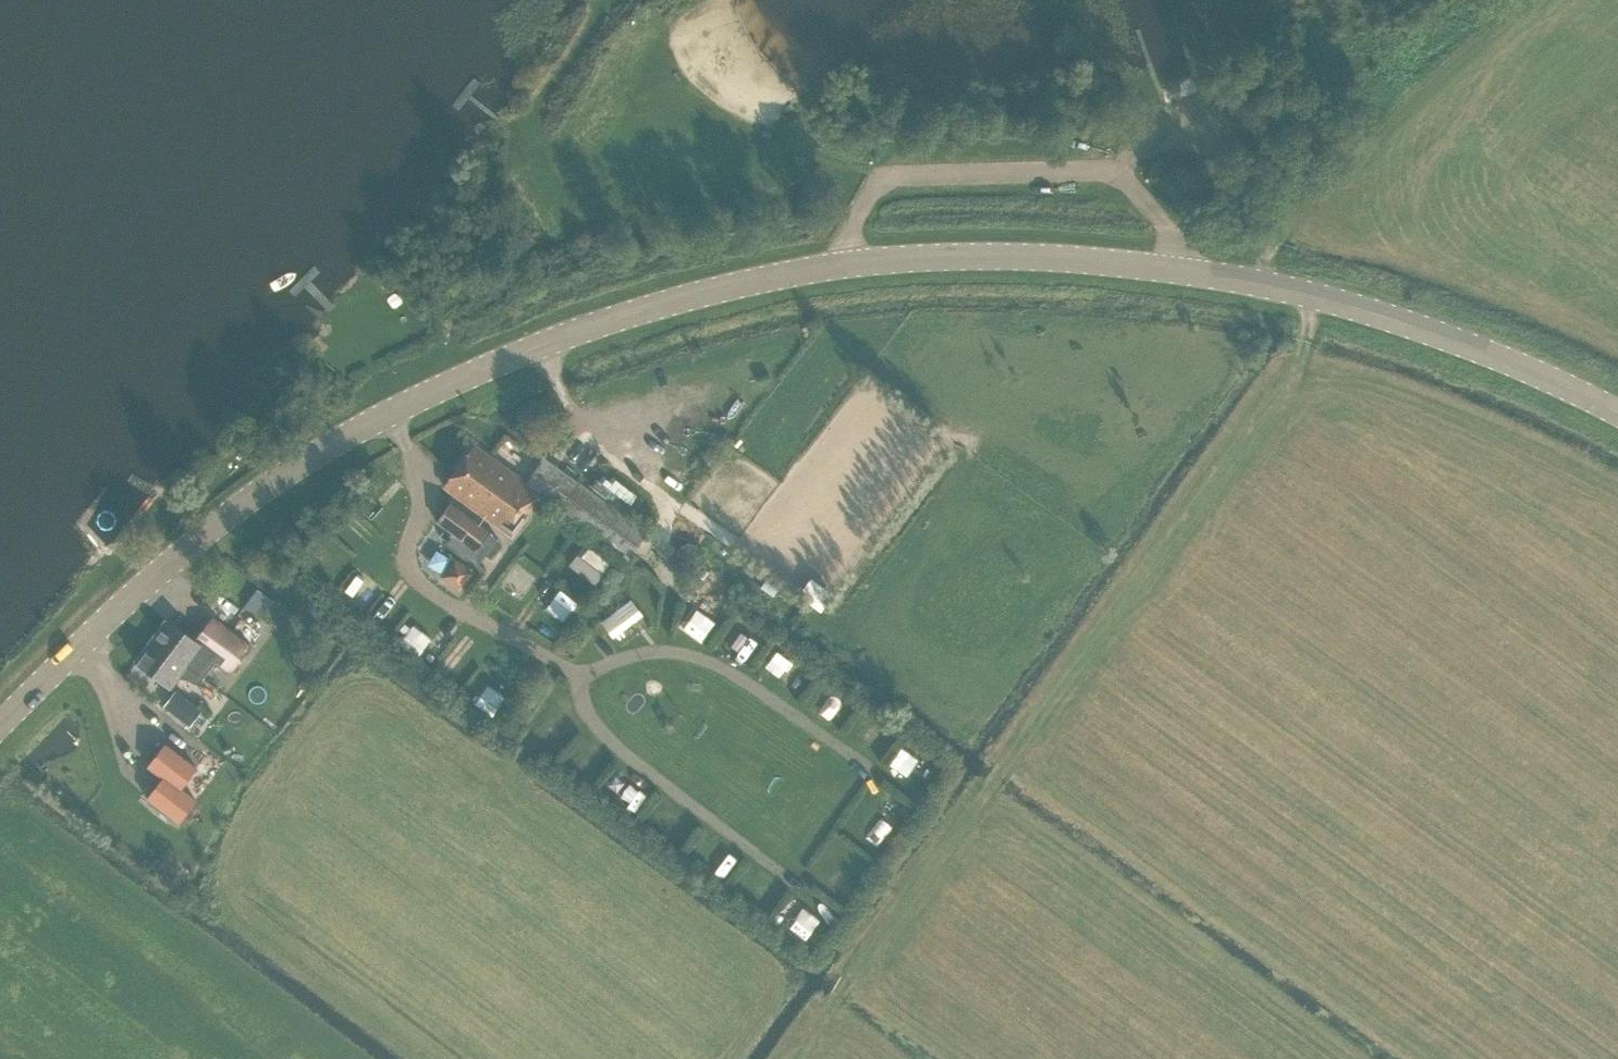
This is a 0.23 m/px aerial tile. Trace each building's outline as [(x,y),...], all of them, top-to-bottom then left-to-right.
[(513,537),(541,498),(627,560),(647,531),(545,458),(527,483),(474,445),(453,474),(456,475),(446,489),(513,537)] [(438,522),(478,551),(491,532),(451,504),(438,522)] [(497,563),(509,552),(500,543),(488,555),(497,563)] [(459,590),(472,572),(454,559),(441,577),(459,590)] [(366,602),(380,586),(358,566),(343,582),(366,602)] [(713,613),(719,603),(699,592),(693,602),(713,613)] [(235,627),(250,636),(272,604),(257,595),(235,627)] [(166,620),(151,641),(186,667),(187,665),(202,676),(208,668),(193,657),(199,649),(231,673),(252,646),(212,617),(194,641),(166,620)] [(151,641),(135,662),(170,688),(186,667),(151,641)] [(135,663),(128,672),(142,684),(150,675),(135,663)] [(163,707),(192,727),(204,711),(174,691),(163,707)] [(196,773),(165,749),(148,771),(162,781),(146,803),(179,828),(195,806),(180,794),(196,773)] [(793,898),(784,908),(803,926),(813,917),(793,898)]
